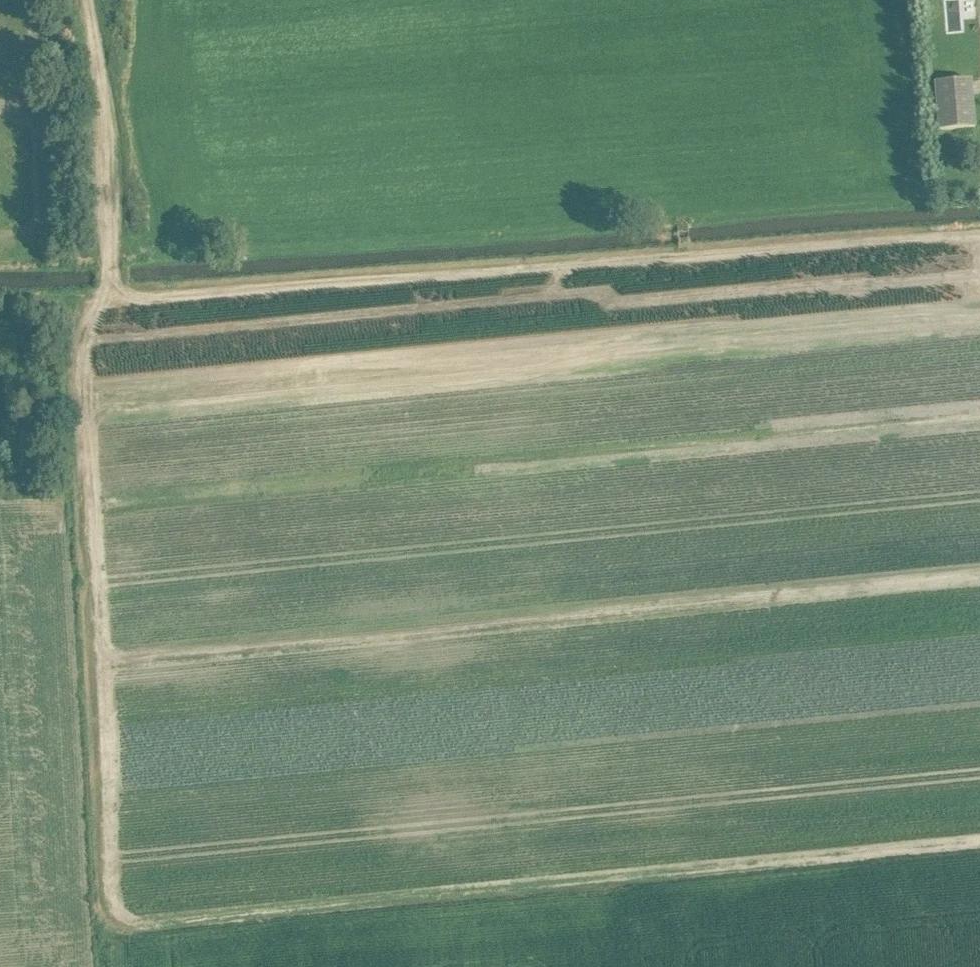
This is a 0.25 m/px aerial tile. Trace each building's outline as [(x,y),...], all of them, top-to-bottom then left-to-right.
[(979,125),(979,93),(978,76),(940,80),(945,128),(979,125)]
